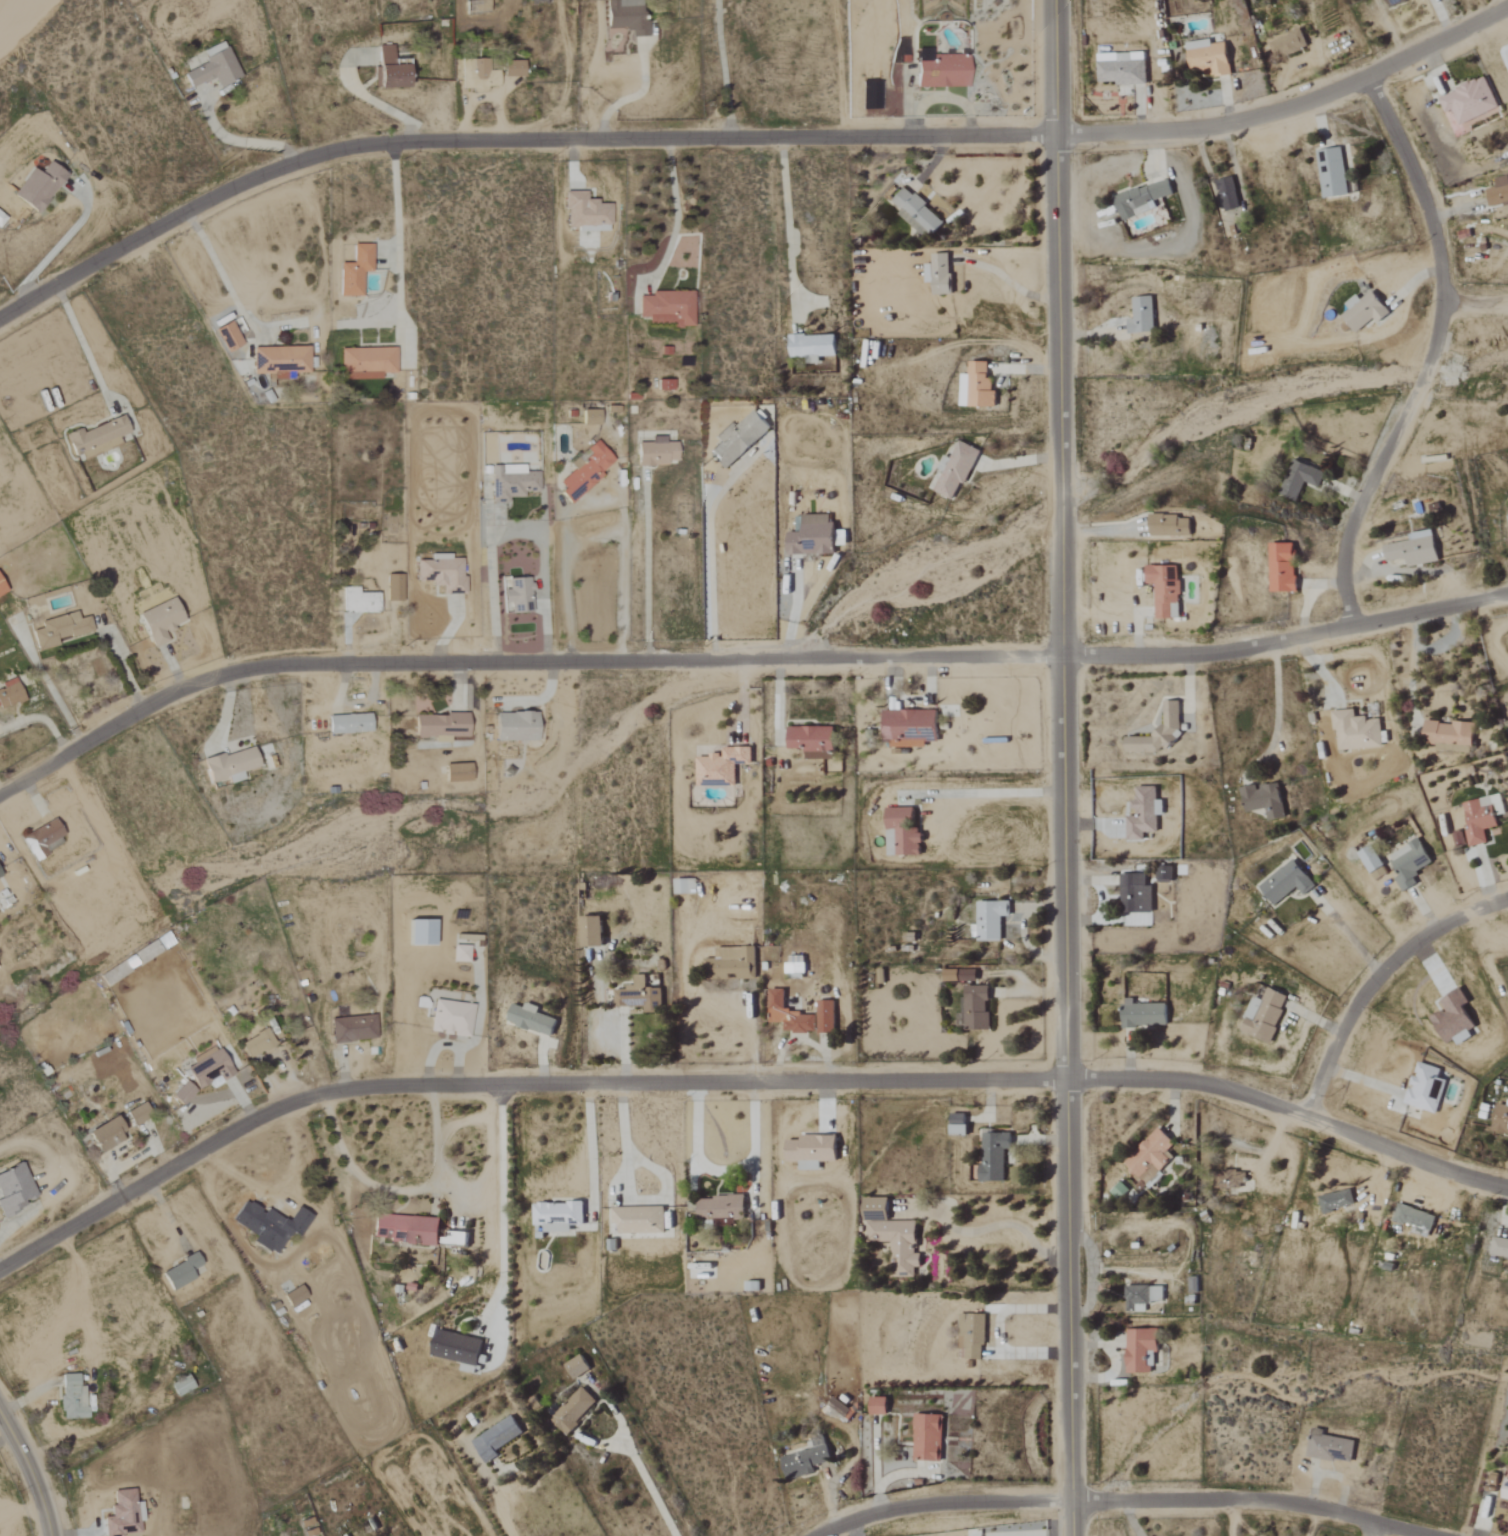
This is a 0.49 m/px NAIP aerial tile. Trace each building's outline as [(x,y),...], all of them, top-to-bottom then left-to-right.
[(489,0),(466,0),(466,14),(489,14),(489,0)] [(607,0),(608,29),(632,29),(632,38),(648,37),(648,21),(642,22),(641,0),(620,0),(607,0)] [(1273,58),(1307,50),(1303,32),(1269,41),(1273,58)] [(1227,43),(1211,45),(1211,40),(1186,43),(1190,72),(1213,69),(1214,77),(1230,76),(1227,43)] [(218,88),(240,79),(224,42),(201,51),(207,64),(184,74),(190,88),(214,78),(218,88)] [(408,88),(407,60),(393,60),(392,46),(377,46),(377,78),(375,78),(375,88),(408,88)] [(1146,85),(1145,53),(1097,55),(1098,83),(1115,83),(1115,86),(1146,85)] [(969,87),(968,55),(932,56),(932,62),(917,63),(917,88),(969,87)] [(499,87),(498,71),(487,71),(487,58),(459,59),(460,92),(486,91),(486,87),(499,87)] [(503,77),(523,77),(523,61),(503,61),(503,77)] [(1499,108),(1485,77),(1439,98),(1446,114),(1453,110),(1460,126),(1499,108)] [(862,110),(882,109),(881,82),(862,83),(862,110)] [(1316,152),(1324,200),(1349,195),(1341,148),(1316,152)] [(64,172),(46,162),(39,174),(29,169),(13,199),(41,214),(64,172)] [(1507,176),(1493,179),(1494,188),(1486,190),(1489,206),(1507,202),(1507,180),(1507,176)] [(1239,209),(1233,178),(1216,181),(1222,213),(1239,209)] [(1173,195),(1169,181),(1114,196),(1120,221),(1157,211),(1154,201),(1173,195)] [(928,240),(943,220),(903,189),(892,203),(901,210),(897,216),(928,240)] [(566,192),(566,230),(611,230),(611,204),(597,205),(597,200),(586,200),(586,192),(566,192)] [(371,245),(352,245),(352,263),(339,263),(340,297),(362,297),(362,273),(372,272),(371,245)] [(693,292),(650,293),(650,297),(638,297),(638,318),(649,318),(649,326),(693,326),(693,292)] [(1373,319),(1378,325),(1391,313),(1371,292),(1360,301),(1355,295),(1345,304),(1348,309),(1341,316),(1356,334),(1373,319)] [(1132,299),(1132,320),(1127,320),(1128,334),(1153,334),(1152,298),(1132,299)] [(242,346),(232,322),(216,329),(226,353),(242,346)] [(790,336),(790,358),(807,358),(807,364),(819,364),(819,357),(835,357),(835,336),(790,336)] [(252,349),(253,375),(270,375),(270,380),(294,379),(294,374),(309,374),(309,347),(252,349)] [(339,350),(340,381),(381,380),(381,374),(396,374),(395,348),(339,350)] [(959,408),(996,408),(996,392),(991,392),(991,379),(987,379),(987,363),(967,362),(967,376),(959,376),(959,408)] [(673,392),(673,381),(657,381),(657,391),(673,392)] [(599,426),(599,410),(582,410),(582,426),(599,426)] [(771,430),(754,411),(734,428),(731,424),(715,438),(720,443),(710,451),(726,469),(771,430)] [(84,462),(121,445),(118,438),(129,433),(122,416),(81,433),(80,429),(64,436),(74,459),(81,455),(84,462)] [(665,437),(651,438),(651,443),(637,443),(638,467),(667,466),(667,462),(677,462),(676,443),(665,443),(665,437)] [(615,464),(596,441),(585,450),(591,456),(555,485),(569,502),(615,464)] [(979,451),(956,442),(936,493),(953,500),(959,484),(966,486),(979,451)] [(1318,489),(1325,474),(1295,460),(1279,495),(1295,502),(1304,482),(1318,489)] [(491,467),(492,504),(508,504),(508,499),(524,498),(523,493),(539,492),(538,472),(524,473),(524,466),(491,467)] [(786,556),(835,556),(835,523),(829,523),(829,516),(802,516),(802,533),(786,533),(786,556)] [(1191,537),(1191,517),(1151,517),(1151,537),(1191,537)] [(1438,563),(1434,531),(1410,534),(1411,542),(1385,546),(1387,562),(1407,560),(1408,567),(1438,563)] [(838,546),(846,544),(844,532),(840,532),(840,538),(837,539),(838,546)] [(1296,593),(1295,544),(1269,545),(1270,594),(1296,593)] [(417,582),(431,582),(431,587),(443,587),(443,594),(462,594),(463,559),(449,559),(449,555),(430,555),(430,562),(417,562),(417,582)] [(1179,620),(1178,567),(1147,568),(1147,585),(1155,585),(1156,620),(1179,620)] [(385,603),(401,603),(402,576),(386,576),(385,603)] [(532,613),(531,579),(508,580),(509,590),(504,590),(504,604),(509,604),(509,614),(532,613)] [(342,613),(378,614),(379,594),(358,594),(358,589),(343,588),(342,613)] [(168,641),(165,634),(174,630),(173,626),(183,622),(174,598),(138,612),(152,648),(168,641)] [(38,651),(58,646),(57,641),(93,631),(88,616),(78,619),(76,612),(30,624),(38,651)] [(23,700),(15,678),(0,683),(1,688),(0,688),(0,708),(23,700)] [(1178,752),(1178,702),(1161,701),(1161,738),(1126,737),(1125,751),(1178,752)] [(924,747),(924,742),(937,742),(936,710),(884,711),(884,748),(924,747)] [(1382,719),(1367,720),(1367,717),(1355,718),(1355,710),(1332,711),(1333,731),(1338,731),(1339,750),(1383,748),(1382,719)] [(496,712),(495,741),(536,741),(536,713),(496,712)] [(370,732),(370,714),(328,716),(328,733),(370,732)] [(415,714),(415,738),(433,738),(433,742),(449,742),(449,737),(466,737),(467,715),(415,714)] [(1475,724),(1426,720),(1424,743),(1437,744),(1436,750),(1472,753),(1475,724)] [(833,727),(788,726),(788,750),(833,752),(833,727)] [(259,767),(252,746),(203,761),(210,783),(227,778),(228,784),(243,779),(241,772),(259,767)] [(735,765),(751,765),(751,748),(723,748),(723,756),(696,756),(696,787),(735,787),(735,765)] [(445,782),(471,781),(470,764),(445,765),(445,782)] [(1285,818),(1280,783),(1259,785),(1242,788),(1245,812),(1266,809),(1268,821),(1285,818)] [(1156,787),(1135,787),(1134,816),(1127,816),(1126,840),(1144,840),(1144,832),(1157,833),(1157,815),(1163,816),(1163,801),(1156,801),(1156,787)] [(1498,827),(1496,816),(1505,814),(1501,795),(1463,802),(1469,828),(1466,829),(1469,848),(1488,844),(1485,830),(1498,827)] [(887,856),(921,856),(921,831),(914,831),(914,808),(886,808),(887,856)] [(65,843),(52,820),(20,838),(34,861),(65,843)] [(1454,845),(1463,845),(1463,831),(1454,832),(1454,845)] [(1432,863),(1419,839),(1389,855),(1400,876),(1395,878),(1403,892),(1419,884),(1414,872),(1432,863)] [(1304,896),(1316,885),(1292,858),(1259,888),(1275,906),(1296,887),(1304,896)] [(1157,883),(1173,882),(1172,866),(1157,867),(1157,883)] [(1152,914),(1152,886),(1146,886),(1147,875),(1121,874),(1120,913),(1152,914)] [(696,880),(674,879),(674,894),(696,894),(696,880)] [(1002,917),(1010,917),(1009,901),(978,902),(979,941),(1002,941),(1002,917)] [(603,947),(602,917),(581,917),(582,947),(603,947)] [(469,946),(453,945),(452,962),(469,962),(469,946)] [(756,979),(756,950),(724,950),(724,960),(710,960),(710,979),(756,979)] [(788,976),(805,977),(805,957),(788,956),(788,976)] [(977,971),(961,971),(961,981),(977,982),(977,971)] [(615,1008),(643,1007),(643,1013),(661,1012),(660,988),(646,989),(645,975),(633,976),(634,988),(614,989),(615,1008)] [(989,987),(966,986),(965,1030),(988,1031),(989,987)] [(1269,1043),(1288,996),(1268,988),(1262,1002),(1255,999),(1241,1032),(1269,1043)] [(1465,1006),(1470,1003),(1463,989),(1441,1000),(1447,1012),(1433,1019),(1445,1043),(1454,1039),(1458,1045),(1473,1037),(1469,1031),(1476,1028),(1465,1006)] [(786,990),(770,990),(770,1022),(785,1023),(785,1032),(817,1033),(818,1013),(785,1012),(786,990)] [(1167,1026),(1167,1004),(1134,1005),(1134,999),(1122,999),(1123,1027),(1167,1026)] [(472,1004),(432,1000),(429,1031),(442,1032),(442,1035),(469,1038),(472,1004)] [(836,1002),(819,1001),(818,1034),(835,1034),(836,1002)] [(537,1014),(539,1007),(525,1003),(524,1008),(512,1004),(506,1023),(552,1036),(557,1019),(537,1014)] [(376,1040),(376,1016),(330,1018),(331,1042),(376,1040)] [(248,1059),(275,1046),(266,1028),(239,1041),(248,1059)] [(185,1066),(196,1091),(232,1074),(220,1049),(185,1066)] [(1444,1079),(1437,1078),(1440,1066),(1415,1060),(1404,1103),(1436,1111),(1444,1079)] [(182,1106),(196,1091),(184,1081),(171,1096),(182,1106)] [(1507,1099),(1506,1103),(1496,1102),(1492,1130),(1507,1132),(1507,1099)] [(125,1111),(132,1126),(150,1118),(144,1103),(125,1111)] [(951,1135),(967,1135),(967,1115),(951,1114),(951,1135)] [(86,1133),(99,1154),(127,1137),(114,1116),(86,1133)] [(1174,1144),(1160,1129),(1125,1163),(1149,1189),(1164,1175),(1161,1171),(1174,1158),(1167,1151),(1174,1144)] [(1005,1182),(1005,1150),(1012,1150),(1012,1134),(983,1134),(982,1182),(1005,1182)] [(820,1171),(820,1162),(837,1162),(838,1136),(800,1136),(800,1141),(786,1141),(786,1162),(799,1162),(799,1170),(820,1171)] [(20,1163),(0,1173),(0,1198),(1,1199),(0,1200),(0,1213),(2,1217),(38,1199),(20,1163)] [(1222,1189),(1247,1187),(1246,1172),(1221,1173),(1222,1189)] [(1129,1191),(1120,1182),(1110,1192),(1119,1201),(1129,1191)] [(1323,1212),(1355,1207),(1353,1191),(1320,1196),(1323,1212)] [(745,1197),(697,1198),(698,1224),(735,1223),(735,1221),(745,1221),(745,1197)] [(892,1242),(893,1276),(917,1276),(917,1268),(923,1268),(923,1254),(918,1255),(917,1222),(890,1222),(889,1198),(866,1199),(866,1243),(892,1242)] [(1436,1214),(1397,1202),(1391,1223),(1430,1234),(1436,1214)] [(543,1233),(570,1233),(570,1225),(583,1226),(584,1204),(534,1203),(533,1226),(544,1226),(543,1233)] [(665,1207),(615,1208),(616,1234),(665,1233),(665,1207)] [(242,1235),(272,1250),(284,1227),(254,1212),(242,1235)] [(440,1218),(373,1215),(372,1237),(382,1237),(382,1243),(439,1245),(440,1218)] [(1493,1234),(1490,1254),(1507,1257),(1507,1236),(1493,1234)] [(195,1279),(190,1271),(201,1265),(195,1254),(161,1273),(172,1292),(195,1279)] [(307,1298),(300,1286),(283,1296),(290,1307),(307,1298)] [(1125,1313),(1146,1312),(1146,1303),(1163,1302),(1162,1286),(1124,1287),(1125,1313)] [(983,1360),(984,1315),(958,1314),(957,1346),(965,1347),(964,1360),(983,1360)] [(430,1356),(476,1368),(483,1341),(437,1329),(430,1356)] [(1154,1374),(1153,1354),(1159,1354),(1158,1330),(1126,1330),(1126,1374),(1154,1374)] [(573,1380),(590,1371),(581,1355),(564,1365),(573,1380)] [(78,1374),(61,1375),(61,1419),(85,1419),(85,1386),(78,1386),(78,1374)] [(194,1388),(187,1375),(170,1385),(176,1397),(194,1388)] [(597,1402),(581,1387),(550,1420),(566,1436),(597,1402)] [(888,1398),(870,1398),(870,1415),(887,1416),(888,1398)] [(850,1409),(833,1399),(827,1410),(844,1420),(850,1409)] [(915,1461),(943,1462),(944,1416),(917,1415),(915,1461)] [(495,1451),(523,1434),(512,1416),(471,1442),(485,1465),(499,1456),(495,1451)] [(1323,1437),(1324,1431),(1312,1429),(1308,1457),(1352,1463),(1355,1441),(1323,1437)] [(817,1474),(815,1466),(832,1463),(828,1442),(814,1445),(815,1450),(782,1457),(787,1481),(817,1474)] [(139,1523),(143,1522),(141,1504),(135,1504),(133,1490),(110,1492),(113,1518),(103,1519),(105,1535),(126,1535),(140,1534),(139,1523)]
